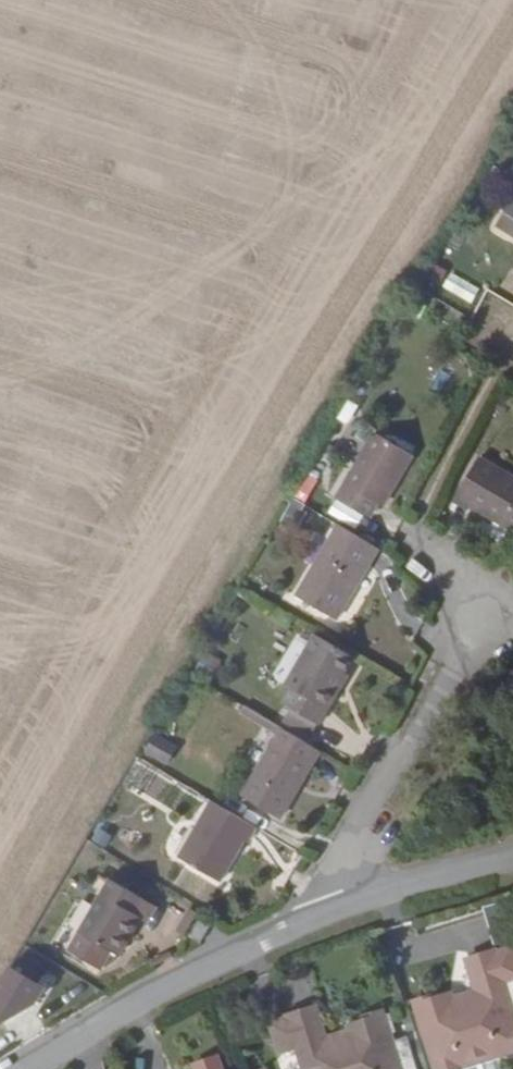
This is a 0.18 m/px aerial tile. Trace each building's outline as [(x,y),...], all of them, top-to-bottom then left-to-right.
[(505,179),(512,184),(512,165),(505,179)] [(495,228),(512,240),(512,197),(495,228)] [(334,499),(369,520),(377,507),(382,509),(413,457),(373,434),(334,499)] [(479,459),(452,503),(467,513),(469,510),(512,535),(512,479),(479,459)] [(378,550),(337,526),(295,597),(336,622),(378,550)] [(354,659),(314,636),(284,686),(291,691),(281,706),(318,728),(339,691),(337,689),(354,659)] [(319,753),(281,730),(240,798),(280,821),(293,799),(288,796),(307,764),(311,767),(319,753)] [(166,768),(177,748),(154,735),(143,754),(166,768)] [(288,796),(293,799),(311,767),(307,764),(288,796)] [(256,829),(211,802),(177,859),(219,884),(243,842),(247,844),(256,829)] [(98,830),(89,844),(101,851),(110,838),(98,830)] [(145,924),(155,907),(109,881),(67,953),(100,972),(110,953),(118,957),(140,920),(145,924)] [(201,940),(211,923),(203,918),(193,935),(201,940)] [(512,949),(496,955),(495,952),(466,961),(475,993),(460,998),(461,1005),(454,1007),(450,995),(434,1000),(433,997),(413,1003),(434,1068),(458,1068),(460,1068),(460,1063),(494,1052),(496,1057),(512,1052),(512,1011),(505,983),(512,980),(512,950),(512,949)] [(38,982),(7,963),(0,974),(0,1029),(7,1033),(38,982)] [(382,1013),(363,1018),(363,1022),(348,1027),(351,1039),(344,1042),(342,1035),(325,1041),(315,1008),(286,1018),(287,1020),(270,1025),(279,1053),(296,1048),(303,1068),(400,1068),(382,1013)] [(217,1056),(192,1066),(193,1068),(222,1068),(217,1056)]
